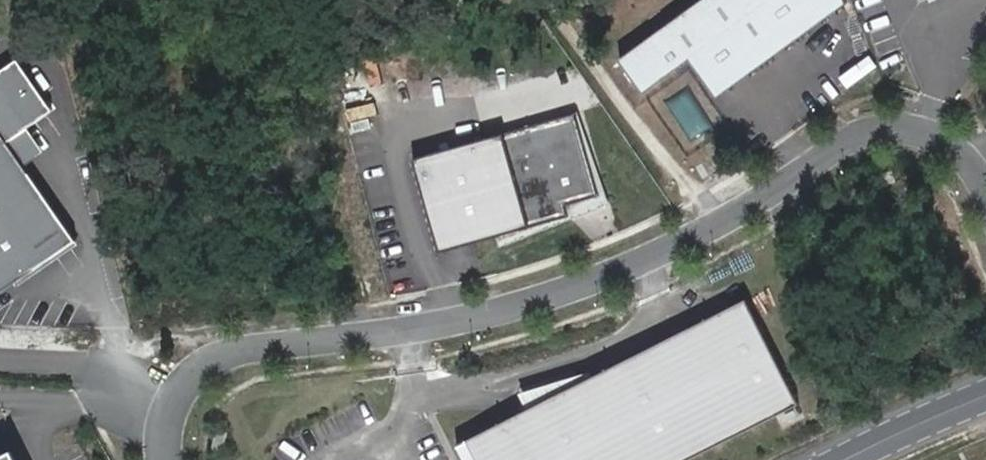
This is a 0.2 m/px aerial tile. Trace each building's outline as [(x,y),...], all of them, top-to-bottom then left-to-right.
[(624,57),(645,86),(694,51),(724,92),(849,0),(702,0),(624,57)] [(75,240),(21,163),(44,147),(29,125),(55,108),(18,54),(0,66),(0,291),(75,240)] [(690,140),(711,128),(688,87),(666,99),(690,140)] [(577,111),(414,157),(440,250),(569,214),(566,202),(600,193),(577,111)] [(894,172),(875,176),(877,188),(896,185),(894,172)] [(458,444),(466,459),(685,459),(803,401),(750,297),(458,444)] [(228,434),(216,432),(213,450),(224,452),(228,434)] [(13,447),(0,453),(0,459),(19,459),(13,447)]
